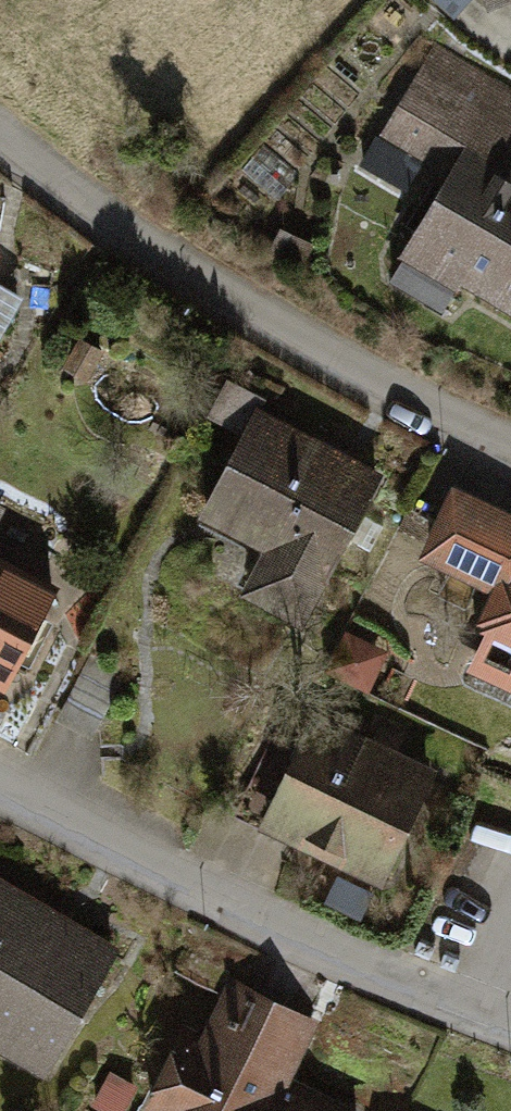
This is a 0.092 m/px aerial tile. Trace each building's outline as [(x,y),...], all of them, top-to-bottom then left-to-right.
[(388,144),(442,176),(476,194),(490,167),(510,129),(510,109),(431,65),(388,144)] [(490,167),(476,194),(442,176),(389,275),(510,340),(510,178),(490,167)] [(373,480),(253,414),(189,531),(256,567),(234,606),(288,636),(373,480)] [(440,503),(408,572),(480,604),(444,685),(510,715),(510,535),(440,503)] [(0,563),(0,704),(63,600),(0,563)] [(425,792),(311,734),(262,829),(376,887),(425,792)] [(0,904),(0,1051),(52,1081),(115,971),(0,904)] [(215,998),(165,1110),(329,1110),(287,1093),(310,1040),(215,998)]
